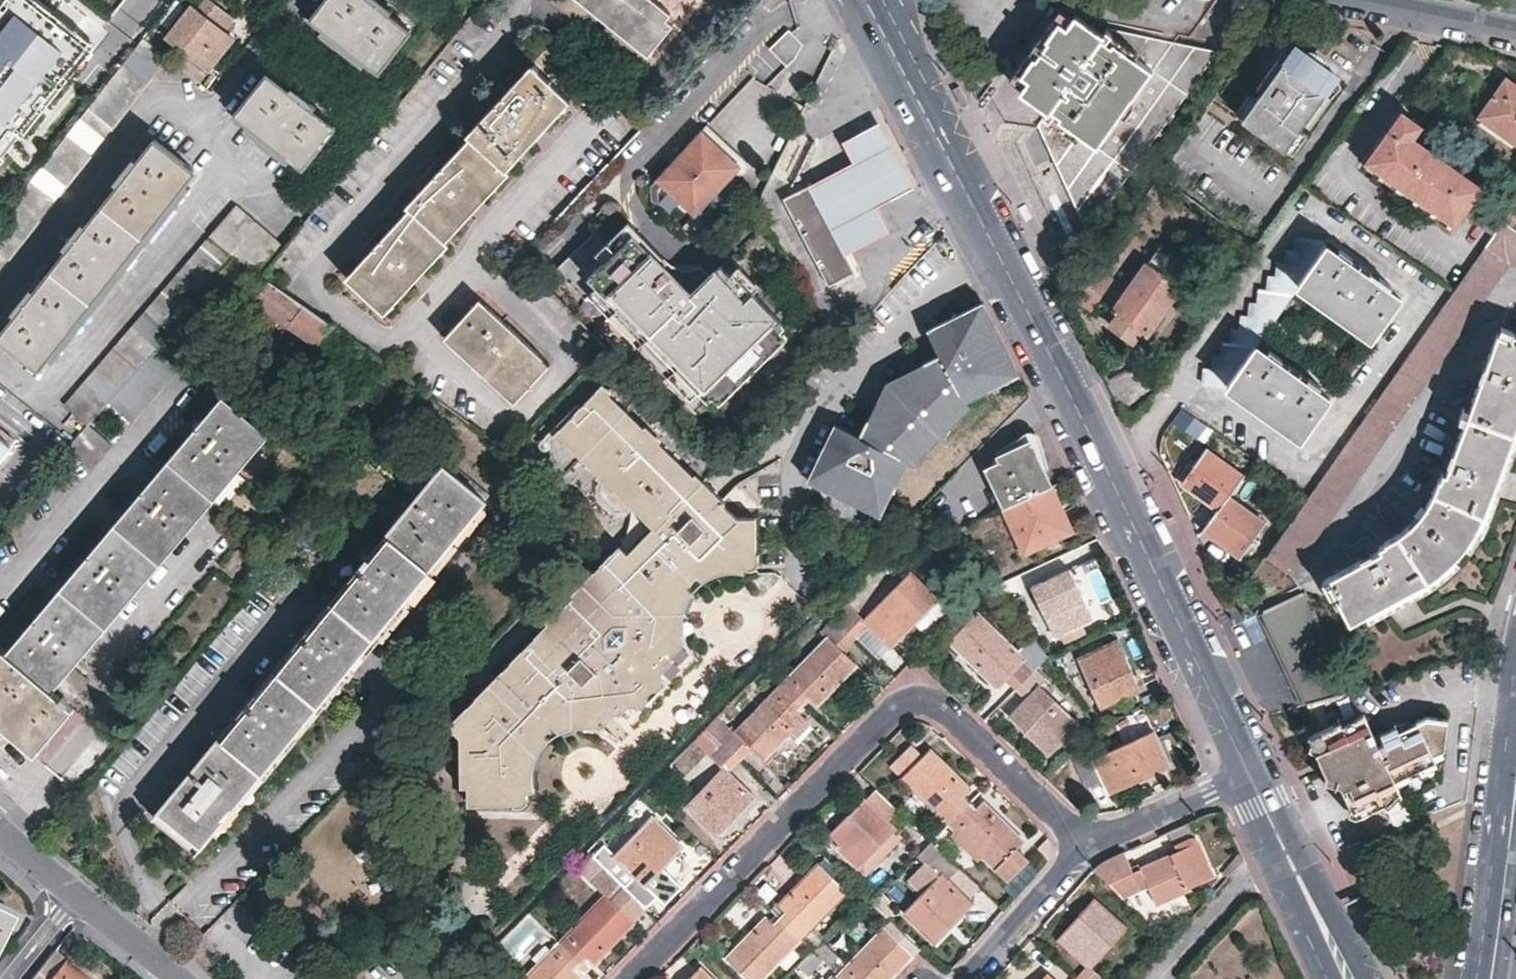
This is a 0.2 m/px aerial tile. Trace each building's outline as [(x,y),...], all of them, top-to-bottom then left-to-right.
[(67,0),(3,0),(0,4),(0,103),(36,131),(111,34),(67,0)] [(221,26),(230,15),(210,0),(200,0),(196,6),(221,26)] [(409,29),(392,16),(372,0),(324,0),(311,17),(323,27),(364,60),(378,70),(409,29)] [(392,16),(395,12),(381,0),(372,0),(392,16)] [(647,56),(672,24),(665,19),(669,14),(655,3),(658,0),(577,0),(647,56)] [(760,0),(740,0),(751,9),(760,0)] [(196,6),(190,2),(164,36),(209,70),(226,48),(212,38),(221,26),(196,6)] [(1041,120),(1093,226),(1112,198),(1122,205),(1131,192),(1121,185),(1215,53),(1174,45),(1175,42),(1105,27),(1101,33),(1075,14),(1067,25),(1059,19),(1020,74),(1028,80),(1020,91),(1048,111),(1041,120)] [(235,37),(221,26),(212,38),(226,48),(235,37)] [(364,60),(323,27),(318,32),(359,65),(364,60)] [(785,64),(798,51),(804,43),(792,31),(788,27),(768,46),(785,64)] [(1291,46),(1284,41),(1274,57),(1280,61),(1291,46)] [(558,52),(549,44),(530,64),(555,87),(581,59),(566,44),(558,52)] [(1324,91),(1335,76),(1330,69),(1323,64),(1315,57),(1306,52),(1299,48),(1291,46),(1280,61),(1274,57),(1253,88),(1259,92),(1254,99),(1241,118),(1239,120),(1283,151),(1285,149),(1298,129),(1303,122),(1308,126),(1329,95),(1324,91)] [(555,87),(530,64),(467,133),(471,137),(407,203),(411,208),(347,278),(384,313),(450,243),(447,240),(510,172),(507,169),(569,100),(555,87)] [(248,124),(288,156),(301,166),(333,127),(314,112),(289,92),(267,75),(236,114),(248,124)] [(1505,75),(1478,112),(1515,140),(1515,82),(1505,75)] [(1341,80),(1335,76),(1324,91),(1329,95),(1341,80)] [(293,87),(289,92),(314,112),(318,107),(293,87)] [(1254,99),(1246,94),(1233,113),(1241,118),(1254,99)] [(36,131),(0,103),(0,176),(36,131)] [(1493,230),(1504,216),(1473,195),(1481,184),(1478,182),(1474,187),(1409,140),(1421,123),(1402,109),(1367,158),(1380,168),(1378,171),(1381,175),(1384,170),(1397,179),(1394,183),(1399,187),(1402,183),(1414,192),(1412,196),(1416,200),(1419,195),(1432,205),(1429,209),(1433,213),(1437,208),(1447,217),(1445,221),(1450,225),(1454,221),(1454,222),(1463,209),(1493,230)] [(915,186),(881,120),(844,138),(856,162),(846,166),(812,184),(846,251),(891,228),(886,219),(879,205),(915,186)] [(288,156),(248,124),(243,130),(284,162),(288,156)] [(693,212),(740,162),(703,127),(656,176),(693,212)] [(1305,134),(1298,129),(1285,149),(1292,154),(1305,134)] [(194,171),(155,140),(144,154),(138,149),(107,189),(112,193),(93,217),(87,213),(56,254),(60,259),(42,282),(35,279),(4,319),(9,324),(0,336),(0,338),(39,368),(194,171)] [(846,251),(812,184),(784,198),(828,284),(856,270),(846,251)] [(1504,216),(1514,223),(1515,220),(1515,198),(1504,216)] [(261,274),(283,246),(235,205),(64,405),(86,424),(106,400),(157,342),(159,338),(209,282),(230,255),(261,274)] [(609,214),(601,207),(593,215),(601,223),(609,214)] [(1514,223),(1504,216),(1493,230),(1453,289),(1310,493),(1262,561),(1287,579),(1420,388),(1508,262),(1515,263),(1515,224),(1514,223)] [(624,221),(603,243),(612,251),(629,234),(633,230),(624,221)] [(663,259),(633,230),(629,234),(661,264),(664,261),(664,260),(663,260),(663,259)] [(760,346),(780,326),(784,321),(751,289),(748,292),(728,272),(718,263),(708,274),(698,264),(697,283),(689,291),(661,264),(629,234),(612,251),(598,266),(586,278),(595,287),(616,308),(646,337),(676,367),(700,390),(709,398),(714,394),(734,373),(726,365),(739,352),(752,339),(760,346)] [(1230,384),(1305,437),(1333,399),(1256,345),(1301,283),(1375,336),(1402,298),(1330,247),(1321,236),(1297,235),(1296,249),(1286,248),(1285,262),(1277,262),(1277,275),(1268,275),(1268,289),(1259,289),(1259,301),(1250,302),(1249,315),(1242,315),(1241,328),(1232,328),(1231,340),(1224,341),(1223,355),(1215,354),(1214,367),(1205,367),(1204,383),(1230,384)] [(598,266),(612,251),(603,243),(589,257),(598,266)] [(1141,329),(1146,333),(1191,269),(1158,247),(1109,316),(1115,320),(1111,326),(1133,340),(1141,329)] [(269,280),(261,274),(230,255),(209,282),(224,294),(238,278),(260,292),(269,280)] [(736,263),(728,272),(748,292),(751,289),(757,283),(736,263)] [(269,280),(260,292),(255,300),(318,345),(324,337),(332,325),(269,280)] [(616,308),(595,287),(586,296),(607,317),(616,308)] [(513,400),(550,361),(481,296),(444,335),(513,400)] [(967,401),(1020,375),(982,301),(927,331),(939,355),(927,363),(933,371),(924,379),(917,373),(877,412),(884,419),(875,428),(868,421),(860,436),(836,424),(807,480),(882,516),(910,463),(914,466),(972,407),(967,401)] [(646,337),(616,308),(607,317),(637,346),(646,337)] [(1348,621),(1403,592),(1411,587),(1430,576),(1443,566),(1454,555),(1466,539),(1477,523),(1485,508),(1493,489),(1496,480),(1512,438),(1515,427),(1515,331),(1513,330),(1514,327),(1502,323),(1500,329),(1497,328),(1485,362),(1480,361),(1474,375),(1476,375),(1466,402),(1464,402),(1457,419),(1459,420),(1448,447),(1452,449),(1447,459),(1450,460),(1447,467),(1443,466),(1441,472),(1438,475),(1430,493),(1426,502),(1428,503),(1411,524),(1409,522),(1395,532),(1384,538),(1385,541),(1377,545),(1379,549),(1371,554),(1370,551),(1359,557),(1360,560),(1324,578),(1325,582),(1329,580),(1330,584),(1332,583),(1348,621)] [(767,353),(787,333),(780,326),(760,346),(767,353)] [(676,367),(646,337),(637,346),(668,376),(676,367)] [(752,339),(739,352),(754,367),(767,353),(760,346),(752,339)] [(182,362),(157,342),(106,400),(131,422),(182,362)] [(739,352),(726,365),(734,373),(741,380),(754,367),(739,352)] [(933,371),(927,363),(917,373),(924,379),(933,371)] [(1137,365),(1106,381),(1120,409),(1152,387),(1137,365)] [(676,367),(668,376),(691,399),(700,390),(676,367)] [(729,392),(741,380),(734,373),(714,394),(721,400),(729,392)] [(725,504),(701,480),(700,482),(602,386),(556,433),(652,529),(628,552),(620,545),(546,621),(549,623),(553,628),(541,640),(536,635),(523,649),(528,655),(518,664),(513,659),(501,672),(506,677),(482,701),(478,695),(469,705),(473,710),(455,730),(459,735),(460,784),(468,785),(477,785),(477,804),(511,803),(512,805),(522,805),(526,802),(526,799),(526,796),(530,792),(529,785),(529,777),(530,767),(534,757),(539,746),(546,739),(556,733),(564,729),(572,727),(581,726),(588,727),(595,731),(613,713),(617,714),(631,701),(658,675),(673,659),(670,655),(684,640),(681,631),(680,621),(681,610),(684,599),(690,589),(697,582),(704,577),(717,571),(726,571),(735,572),(741,574),(744,567),(748,567),(752,567),(754,565),(756,560),(757,555),(754,554),(753,518),(736,518),(724,505),(725,504)] [(269,433),(224,394),(6,650),(0,645),(0,725),(33,754),(71,709),(66,704),(86,681),(70,667),(269,433)] [(884,419),(877,412),(868,421),(875,428),(884,419)] [(111,445),(86,424),(72,441),(67,446),(92,469),(111,445)] [(15,440),(0,428),(0,457),(15,440)] [(1041,490),(1048,486),(1050,485),(1038,459),(1029,441),(998,453),(1001,460),(987,467),(1005,506),(1041,490)] [(1202,530),(1240,556),(1264,523),(1226,496),(1241,475),(1205,450),(1181,483),(1217,508),(1202,530)] [(483,498),(486,493),(447,461),(443,466),(441,464),(159,810),(202,844),(484,500),(483,498)] [(1048,486),(1041,490),(1051,513),(1058,510),(1048,486)] [(1005,506),(1025,548),(1067,528),(1058,510),(1051,513),(1041,490),(1005,506)] [(1095,615),(1105,611),(1083,561),(1045,579),(1068,628),(1073,626),(1095,615)] [(866,619),(850,603),(836,617),(856,637),(870,624),(893,647),(939,599),(912,573),(866,619)] [(1300,592),(1263,610),(1285,657),(1307,705),(1348,693),(1300,592)] [(1006,679),(1016,688),(1036,667),(1049,654),(1033,635),(1018,651),(978,611),(949,639),(998,687),(1006,679)] [(1099,625),(1095,615),(1073,626),(1077,635),(1099,625)] [(856,637),(836,617),(822,631),(827,638),(783,684),(802,703),(809,696),(817,704),(855,664),(843,651),(856,637)] [(549,623),(536,635),(541,640),(553,628),(549,623)] [(1134,691),(1140,705),(1164,694),(1156,677),(1137,685),(1117,640),(1078,658),(1100,706),(1134,691)] [(523,649),(513,659),(518,664),(528,655),(523,649)] [(1016,688),(1027,699),(1011,715),(1050,752),(1080,720),(1041,684),(1047,677),(1036,667),(1016,688)] [(501,672),(478,695),(482,701),(506,677),(501,672)] [(664,682),(658,675),(631,701),(638,708),(664,682)] [(802,703),(783,684),(736,731),(732,725),(718,739),(740,760),(754,746),(766,757),(804,716),(796,709),(802,703)] [(1348,693),(1307,705),(1319,729),(1307,735),(1320,762),(1325,772),(1337,776),(1335,785),(1343,787),(1355,813),(1398,793),(1391,776),(1432,757),(1430,751),(1443,745),(1445,714),(1423,712),(1414,715),(1416,718),(1398,726),(1395,721),(1379,729),(1383,738),(1376,741),(1361,711),(1357,713),(1348,693)] [(449,725),(455,730),(473,710),(469,705),(449,725)] [(694,739),(706,751),(718,739),(706,727),(694,739)] [(1109,793),(1170,766),(1155,732),(1094,757),(1091,748),(1075,755),(1087,784),(1103,778),(1109,793)] [(755,796),(729,771),(740,760),(718,739),(706,751),(722,768),(688,805),(718,835),(755,796)] [(911,744),(890,765),(949,823),(969,803),(961,795),(968,788),(930,750),(924,756),(911,744)] [(671,763),(648,787),(654,793),(678,769),(671,763)] [(468,804),(477,804),(477,785),(468,785),(468,804)] [(899,832),(910,820),(878,789),(867,799),(866,798),(829,836),(866,873),(904,836),(899,832)] [(969,803),(949,823),(1007,881),(1027,859),(1016,848),(1023,842),(982,801),(975,809),(969,803)] [(756,818),(764,811),(756,803),(748,811),(756,818)] [(196,852),(202,844),(159,810),(153,818),(196,852)] [(605,844),(593,855),(604,866),(626,888),(637,876),(647,885),(683,846),(653,816),(616,854),(605,844)] [(1196,837),(1191,835),(1173,843),(1177,852),(1142,866),(1134,869),(1126,850),(1112,856),(1103,861),(1097,866),(1096,867),(1124,891),(1148,880),(1157,901),(1212,878),(1196,837)] [(911,844),(904,836),(866,873),(875,882),(911,844)] [(948,878),(959,867),(932,841),(917,856),(925,864),(935,874),(937,876),(905,910),(935,940),(973,902),(948,878)] [(782,917),(802,936),(825,913),(847,891),(819,863),(780,903),(788,911),(782,917)] [(935,874),(925,864),(908,881),(919,892),(935,874)] [(573,927),(560,941),(580,960),(587,954),(595,961),(634,921),(614,900),(626,888),(604,866),(590,881),(604,896),(573,927)] [(865,895),(855,886),(843,899),(852,908),(865,895)] [(646,908),(626,888),(614,900),(634,921),(646,908)] [(1087,964),(1076,977),(1078,978),(1105,978),(1091,967),(1127,927),(1094,898),(1058,938),(1087,964)] [(8,917),(0,913),(0,933),(8,917)] [(835,923),(825,913),(802,936),(812,947),(835,923)] [(752,978),(758,978),(802,936),(782,917),(776,924),(767,915),(728,955),(752,978)] [(845,978),(889,978),(893,975),(913,954),(885,927),(862,951),(850,964),(842,956),(824,938),(813,948),(840,973),(845,978)] [(560,941),(522,978),(577,978),(582,974),(574,967),(580,960),(560,941)] [(850,964),(862,951),(855,943),(842,956),(850,964)] [(55,949),(31,978),(89,978),(77,968),(55,949)] [(824,959),(815,950),(799,967),(810,976),(824,959)] [(595,961),(587,954),(580,960),(588,968),(595,961)] [(588,968),(580,960),(574,967),(582,974),(588,968)] [(82,961),(77,968),(89,978),(98,978),(100,976),(82,961)] [(701,965),(688,978),(716,978),(701,965)]
